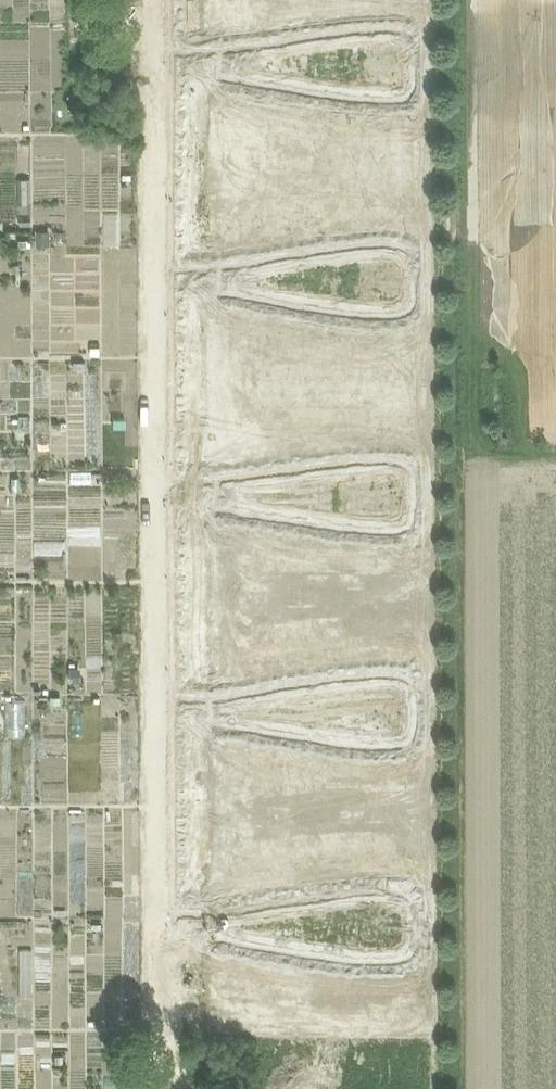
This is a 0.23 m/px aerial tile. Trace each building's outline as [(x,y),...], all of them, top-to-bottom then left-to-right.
[(238,22),(257,22),(257,0),(238,0),(238,22)] [(233,100),(233,152),(253,152),(253,100),(233,100)] [(238,185),(238,237),(257,237),(257,185),(238,185)] [(359,189),(359,209),(411,209),(411,189),(359,189)] [(233,316),(233,368),(253,368),(253,316),(233,316)] [(233,531),(233,583),(253,583),(253,531),(233,531)] [(238,616),(238,668),(257,668),(257,616),(238,616)] [(233,746),(233,799),(253,799),(253,746),(233,746)] [(238,831),(238,883),(257,883),(257,831),(238,831)] [(233,962),(233,1014),(253,1014),(253,962),(233,962)]
